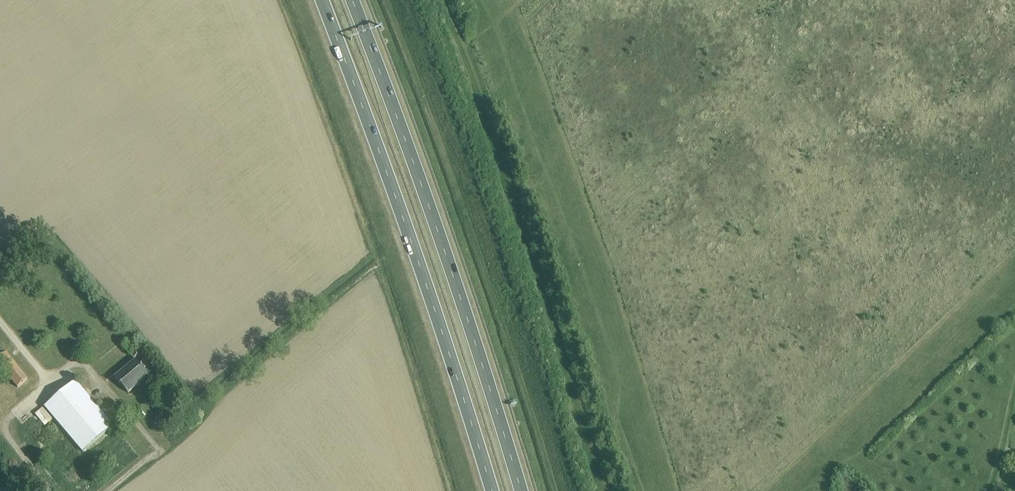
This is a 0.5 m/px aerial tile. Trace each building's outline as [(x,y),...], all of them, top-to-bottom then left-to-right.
[(123,346),(134,359),(140,354),(129,341),(123,346)] [(18,388),(28,380),(3,348),(0,350),(0,372),(1,373),(4,370),(18,388)] [(115,378),(128,393),(149,376),(136,360),(115,378)] [(45,407),(83,453),(114,427),(75,381),(45,407)] [(43,408),(36,415),(44,424),(51,417),(43,408)]
